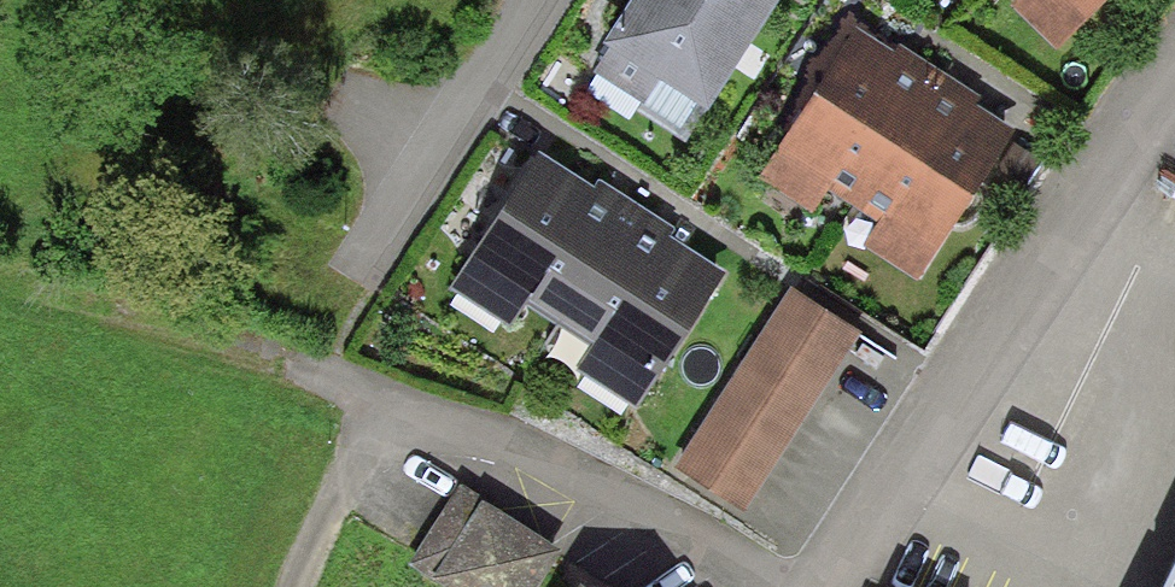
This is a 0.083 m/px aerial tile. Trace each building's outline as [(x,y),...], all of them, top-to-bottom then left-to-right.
[(597,63),(694,123),(772,0),(637,0),(597,63)] [(1019,2),(1057,40),(1097,0),(1021,0),(1019,2)] [(1006,140),(949,104),(903,74),(854,43),(766,180),(816,211),(834,183),(886,216),(869,242),(920,275),(1006,140)] [(717,277),(652,236),(601,204),(534,161),(473,258),(656,374),(717,277)] [(857,336),(792,292),(676,464),(742,508),(857,336)] [(451,512),(407,583),(413,586),(535,586),(545,570),(451,512)]
